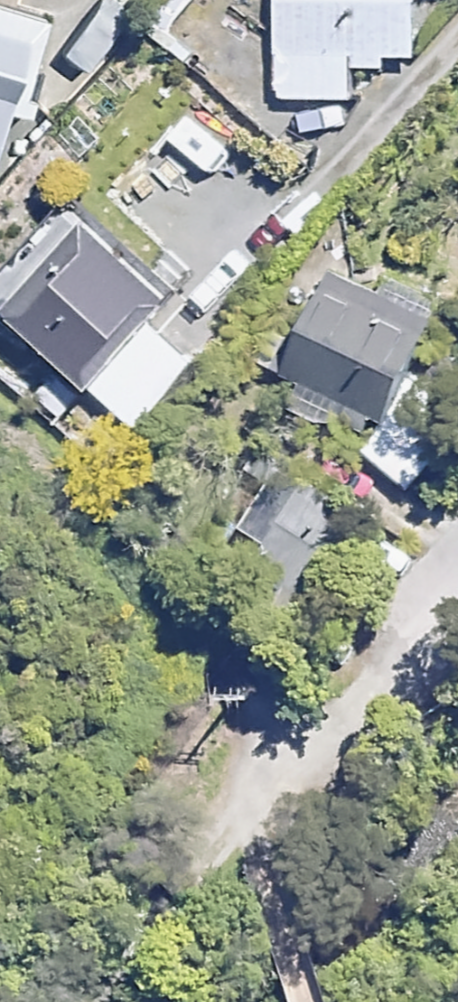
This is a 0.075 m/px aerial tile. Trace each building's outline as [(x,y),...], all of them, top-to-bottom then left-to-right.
[(278,100),(352,98),(351,63),(417,61),(415,0),(276,0),(278,100)] [(0,4),(0,120),(4,106),(19,110),(44,16),(0,4)] [(77,206),(0,290),(0,310),(85,388),(172,294),(77,206)] [(433,316),(330,266),(279,371),(382,421),(433,316)] [(197,366),(163,334),(101,398),(136,430),(197,366)] [(447,441),(396,403),(360,450),(412,489),(447,441)] [(365,542),(271,475),(214,555),(308,622),(365,542)]
